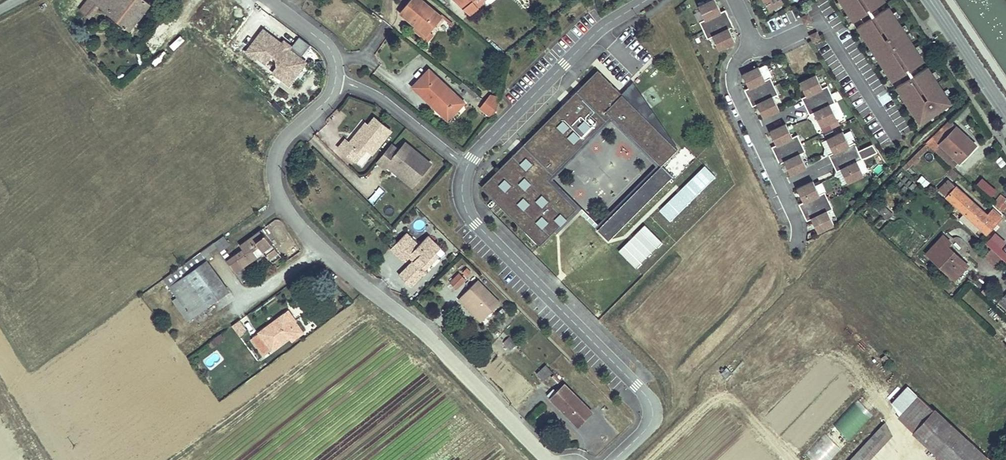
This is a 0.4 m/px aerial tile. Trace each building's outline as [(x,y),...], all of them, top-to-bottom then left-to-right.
[(149,4),(145,0),(88,0),(80,11),(89,18),(93,13),(91,11),(96,4),(99,6),(128,30),(149,4)] [(400,12),(416,26),(413,29),(428,41),(433,34),(430,32),(442,17),(422,0),(410,0),(400,12)] [(470,14),(478,8),(473,3),(477,0),(455,0),(470,14)] [(473,3),(478,8),(485,3),(483,1),(484,0),(477,0),(473,3)] [(698,6),(705,20),(700,22),(708,38),(713,36),(719,50),(735,42),(729,29),(733,26),(725,10),(721,12),(715,0),(712,0),(698,6)] [(769,10),(783,2),(782,0),(763,0),(769,10)] [(854,21),(861,17),(864,23),(858,27),(893,81),(900,77),(903,83),(897,87),(919,121),(927,116),(928,118),(943,108),(942,106),(950,101),(927,67),(919,72),(915,67),(924,61),(889,7),(880,13),(876,7),(885,1),(884,0),(840,0),(854,21)] [(93,13),(99,6),(96,4),(91,11),(93,13)] [(808,14),(801,17),(805,24),(812,21),(808,14)] [(768,23),(772,32),(779,29),(774,19),(768,23)] [(817,32),(810,35),(813,42),(820,39),(817,32)] [(306,62),(300,58),(310,45),(299,37),(289,50),(288,49),(282,44),(270,35),(266,36),(261,33),(247,52),(257,60),(259,57),(267,64),(273,56),(277,59),(277,65),(294,78),(306,62)] [(294,78),(277,65),(273,72),(289,84),(294,78)] [(759,67),(743,74),(749,88),(744,90),(752,106),(757,104),(763,118),(779,110),(773,97),(777,94),(774,86),(770,78),(765,80),(759,67)] [(506,165),(485,187),(499,201),(502,197),(512,207),(509,211),(522,224),(526,221),(531,226),(527,229),(541,243),(578,205),(565,191),(559,197),(555,192),(560,187),(546,173),(551,168),(554,171),(613,112),(663,162),(679,146),(628,95),(625,99),(620,93),(623,90),(602,69),(584,87),(586,89),(582,92),(578,88),(562,104),(564,107),(527,144),(529,146),(524,151),(520,146),(503,163),(506,165)] [(429,70),(413,87),(436,110),(439,107),(450,117),(464,103),(429,70)] [(816,75),(800,83),(806,96),(802,98),(806,106),(831,94),(827,86),(822,88),(816,75)] [(680,145),(634,79),(623,90),(620,93),(625,99),(628,95),(679,146),(680,145)] [(462,83),(460,85),(476,97),(478,95),(462,83)] [(831,94),(806,106),(810,115),(814,112),(820,126),(836,118),(830,105),(835,103),(831,94)] [(489,95),(485,101),(496,110),(500,98),(489,95)] [(485,101),(480,108),(492,117),(496,110),(485,101)] [(836,118),(843,115),(837,102),(835,103),(830,105),(836,118)] [(450,117),(439,107),(436,110),(447,120),(450,117)] [(372,153),(391,131),(375,118),(365,130),(362,127),(349,143),(345,140),(339,148),(356,162),(367,149),(372,153)] [(799,124),(805,139),(815,135),(809,120),(799,124)] [(926,143),(936,152),(937,151),(942,146),(958,161),(959,162),(976,145),(950,120),(926,143)] [(786,124),(770,132),(776,145),(772,147),(780,164),(784,161),(791,175),(806,167),(800,154),(805,152),(797,135),(792,137),(786,124)] [(829,155),(833,163),(858,151),(854,143),(849,145),(843,132),(827,139),(833,153),(829,155)] [(415,182),(431,164),(406,143),(399,151),(392,145),(378,163),(385,169),(387,166),(389,165),(396,170),(398,168),(415,182)] [(902,166),(906,169),(929,147),(925,143),(902,166)] [(858,151),(833,163),(837,171),(841,169),(848,182),(864,175),(857,161),(877,152),(872,144),(858,151)] [(958,161),(942,146),(937,151),(953,166),(958,161)] [(615,232),(658,189),(649,180),(665,164),(663,162),(599,226),(610,237),(615,232)] [(658,189),(674,173),(665,164),(649,180),(658,189)] [(415,182),(398,168),(396,170),(389,165),(387,166),(412,186),(415,182)] [(659,212),(670,223),(715,176),(704,166),(659,212)] [(951,167),(947,172),(954,179),(958,174),(951,167)] [(982,177),(976,184),(991,198),(997,192),(982,177)] [(949,180),(939,189),(986,233),(1002,217),(993,208),(987,215),(949,180)] [(813,181),(797,189),(803,202),(799,204),(803,212),(828,201),(824,192),(819,194),(813,181)] [(379,187),(368,198),(373,204),(385,193),(379,187)] [(565,191),(560,187),(555,192),(559,197),(565,191)] [(994,204),(999,208),(1005,199),(1001,195),(994,204)] [(828,201),(803,212),(807,221),(811,219),(818,232),(834,224),(827,211),(832,209),(828,201)] [(885,206),(879,212),(887,220),(893,214),(885,206)] [(618,252),(636,269),(662,243),(644,226),(618,252)] [(269,259),(278,252),(262,230),(240,246),(243,250),(227,261),(236,273),(264,253),(269,259)] [(422,267),(436,252),(432,248),(436,244),(428,236),(419,245),(406,233),(391,249),(404,261),(409,256),(414,260),(399,275),(411,287),(426,271),(422,267)] [(985,243),(991,249),(1002,259),(1005,263),(1005,252),(1001,248),(1005,244),(995,234),(985,243)] [(943,235),(926,253),(954,279),(967,265),(947,246),(951,242),(943,235)] [(224,248),(230,244),(223,236),(214,243),(217,247),(225,258),(229,255),(224,248)] [(229,291),(206,260),(212,256),(209,252),(217,247),(214,243),(164,279),(177,297),(192,318),(229,291)] [(440,248),(436,244),(432,248),(436,252),(440,248)] [(1002,259),(991,249),(984,256),(995,267),(1002,259)] [(424,270),(439,255),(436,252),(422,267),(424,270)] [(450,262),(456,257),(452,253),(447,259),(450,262)] [(457,289),(466,280),(459,274),(450,282),(457,289)] [(500,303),(478,280),(461,297),(466,303),(468,301),(485,318),(500,303)] [(192,318),(177,297),(172,301),(187,321),(192,318)] [(485,318),(468,301),(466,303),(461,297),(459,299),(481,322),(485,318)] [(501,317),(506,312),(503,308),(497,313),(501,317)] [(264,356),(289,337),(296,332),(291,326),(296,322),(288,311),(251,339),(264,356)] [(231,326),(239,337),(247,331),(240,320),(231,326)] [(303,333),(295,322),(291,326),(296,332),(289,337),(292,341),(303,333)] [(224,338),(221,334),(215,338),(218,343),(224,338)] [(517,345),(509,337),(504,342),(511,350),(517,345)] [(217,345),(213,340),(208,344),(212,348),(217,345)] [(244,371),(258,360),(245,343),(230,354),(244,371)] [(544,381),(553,372),(546,365),(537,374),(544,381)] [(561,380),(554,374),(551,377),(557,384),(561,380)] [(592,412),(565,385),(551,399),(574,423),(579,418),(583,421),(592,412)] [(904,412),(918,396),(909,387),(894,403),(904,412)] [(915,432),(934,411),(918,396),(904,412),(899,417),(915,432)] [(873,416),(857,399),(798,458),(800,459),(829,459),(873,416)] [(925,442),(945,421),(934,411),(915,432),(925,442)] [(578,426),(583,421),(579,418),(574,423),(578,426)] [(986,459),(945,421),(925,442),(945,459),(986,459)] [(892,435),(885,424),(851,459),(868,459),(892,435)]
